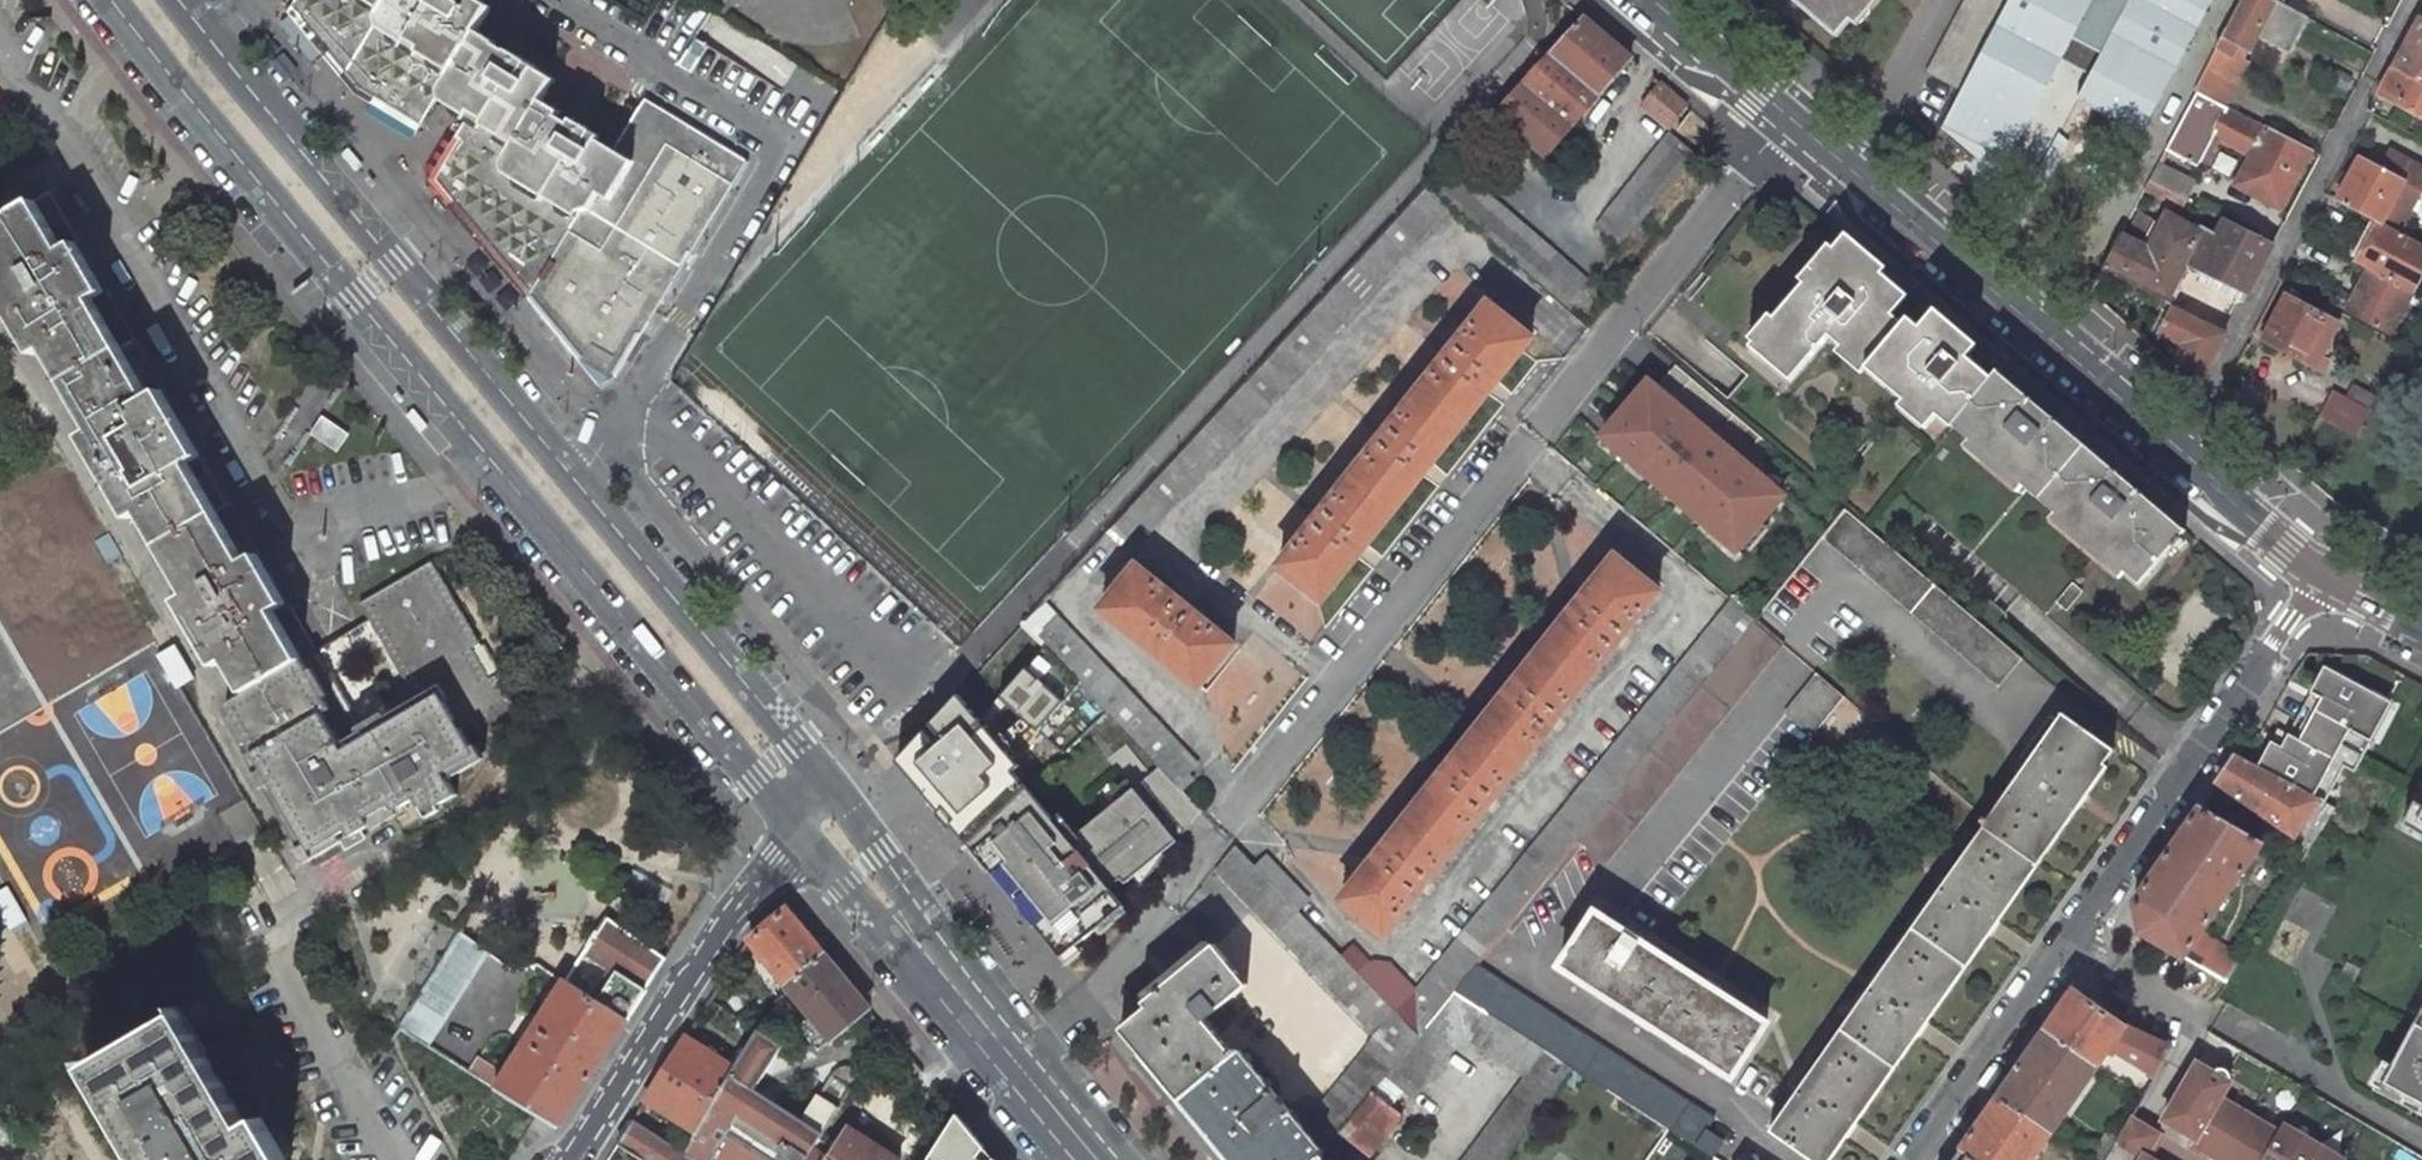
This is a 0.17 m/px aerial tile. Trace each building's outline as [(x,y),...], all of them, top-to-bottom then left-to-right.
[(359,89),(419,126),(444,90),(457,69),(443,60),(434,61),(422,53),(426,47),(403,34),(395,36),(382,29),(380,18),(386,6),(375,0),(298,0),(293,7),(359,89)] [(434,61),(443,60),(457,69),(482,30),(496,6),(486,0),(390,0),(386,6),(380,18),(382,29),(395,36),(403,34),(426,47),(422,53),(434,61)] [(1837,37),(1869,0),(1794,0),(1837,37)] [(1930,75),(1960,91),(2008,0),(1969,0),(1930,75)] [(1940,127),(1972,155),(2004,169),(2066,51),(2096,68),(2082,93),(2144,128),(2212,0),(2008,0),(1960,91),(1940,127)] [(2218,48),(2230,55),(2238,40),(2250,46),(2256,34),(2270,41),(2274,33),(2293,42),(2306,17),(2274,0),(2242,0),(2237,9),(2218,48)] [(2392,69),(2421,84),(2421,13),(2392,69)] [(1632,58),(1583,17),(1496,111),(1546,155),(1632,58)] [(482,30),(457,69),(444,90),(445,96),(454,101),(494,37),(482,30)] [(494,37),(454,101),(458,104),(460,105),(468,104),(473,107),(477,110),(515,50),(497,39),(494,37)] [(696,38),(681,64),(694,72),(709,46),(696,38)] [(2218,48),(2206,70),(2232,83),(2250,46),(2238,40),(2230,55),(2218,48)] [(515,50),(477,110),(491,119),(488,124),(502,134),(511,132),(522,140),(546,100),(560,78),(542,67),(543,66),(515,50)] [(2381,90),(2421,112),(2421,84),(2392,69),(2381,90)] [(2206,70),(2196,90),(2226,107),(2236,86),(2232,83),(2206,70)] [(1687,106),(1660,82),(1642,102),(1670,126),(1687,106)] [(2311,150),(2266,127),(2226,107),(2196,90),(2165,149),(2199,166),(2213,139),(2249,158),(2235,184),(2280,207),(2311,150)] [(436,175),(580,359),(609,379),(621,376),(750,160),(649,100),(619,148),(639,160),(613,200),(605,196),(591,215),(580,216),(554,200),(557,195),(534,181),(520,181),(509,174),(508,163),(522,140),(511,132),(502,134),(488,124),(491,119),(477,110),(473,107),(435,173),(436,175)] [(603,134),(577,118),(573,124),(561,117),(565,112),(546,100),(522,140),(508,163),(509,174),(520,181),(534,181),(557,195),(554,200),(580,216),(591,215),(605,196),(613,200),(639,160),(619,148),(601,137),(603,134)] [(1696,153),(1671,133),(1596,226),(1621,247),(1640,223),(1696,153)] [(2337,201),(2380,222),(2381,223),(2400,233),(2421,190),(2421,168),(2389,151),(2380,169),(2360,159),(2337,201)] [(2158,163),(2148,182),(2186,200),(2195,181),(2158,163)] [(1450,207),(1426,187),(1107,530),(1120,542),(1140,521),(1151,530),(1450,207)] [(2248,293),(2274,243),(2226,219),(2218,235),(2203,228),(2140,198),(2120,235),(2185,266),(2197,273),(2199,269),(2248,293)] [(2358,264),(2371,271),(2413,293),(2421,276),(2421,244),(2400,233),(2381,223),(2380,222),(2358,264)] [(2103,270),(2166,304),(2185,266),(2120,235),(2103,270)] [(1841,237),(1751,344),(1791,379),(1830,335),(1923,414),(1972,355),(1972,354),(1975,351),(1930,313),(1921,323),(1909,314),(1904,320),(1896,313),(1910,296),(1864,257),(1841,237)] [(2350,311),(2392,333),(2409,301),(2421,308),(2421,297),(2413,293),(2371,271),(2350,311)] [(2287,295),(2265,339),(2322,370),(2328,360),(2316,354),(2334,320),(2287,295)] [(1532,337),(1488,302),(1416,392),(1460,427),(1488,392),(1492,387),(1496,382),(1522,349),(1532,337)] [(2226,333),(2172,307),(2161,333),(2172,339),(2182,344),(2172,363),(2174,365),(2185,370),(2203,379),(2226,333)] [(1972,355),(1923,414),(1930,420),(1937,413),(1953,425),(1994,374),(1972,355)] [(1603,436),(1736,549),(1782,494),(1742,459),(1761,437),(1677,364),(1657,388),(1635,414),(1627,407),(1603,436)] [(2092,451),(1997,370),(1994,374),(1953,425),(2046,504),(2092,451)] [(1650,382),(1627,407),(1635,414),(1657,388),(1650,382)] [(2315,419),(2354,436),(2367,408),(2328,390),(2315,419)] [(1460,427),(1416,392),(1352,473),(1395,508),(1423,473),(1427,468),(1431,463),(1460,427)] [(351,436),(326,419),(315,434),(340,451),(351,436)] [(2186,530),(2092,451),(2046,504),(2099,549),(2140,584),(2186,530)] [(1395,508),(1352,473),(1279,564),(1323,599),(1358,554),(1362,549),(1366,545),(1395,508)] [(1869,528),(1845,508),(1823,536),(1999,686),(2022,658),(1869,528)] [(243,561),(215,514),(160,547),(188,594),(177,600),(216,665),(226,660),(245,692),(301,658),(273,611),(286,603),(257,553),(243,561)] [(1659,590),(1616,555),(1580,600),(1545,644),(1589,679),(1659,590)] [(1234,642),(1136,563),(1101,607),(1153,649),(1199,686),(1234,642)] [(248,748),(316,862),(340,848),(355,839),(412,806),(421,822),(455,802),(445,785),(481,764),(463,733),(474,727),(476,731),(515,708),(497,677),(487,684),(467,650),(472,647),(424,565),(360,603),(358,604),(368,621),(409,690),(418,685),(428,700),(344,750),(321,711),(330,706),(301,658),(245,692),(222,705),(248,748)] [(2083,591),(2073,582),(2056,601),(2067,610),(2083,591)] [(1158,765),(1180,787),(1190,776),(1175,760),(1186,750),(1043,599),(1022,621),(1035,635),(1107,710),(1158,765)] [(1755,620),(1731,600),(1417,988),(1390,962),(1374,960),(1371,962),(1353,944),(1341,953),(1419,1034),(1455,991),(1476,963),(1577,839),(1755,620)] [(1783,644),(1755,620),(1577,839),(1606,863),(1783,644)] [(1035,635),(896,764),(966,843),(1016,796),(1107,710),(1035,635)] [(1589,679),(1545,644),(1511,686),(1480,725),(1524,760),(1589,679)] [(2379,696),(2325,666),(2311,692),(2322,697),(2299,740),(2288,734),(2282,747),(2271,741),(2258,766),(2313,795),(2332,759),(2343,765),(2353,770),(2370,739),(2359,733),(2379,696)] [(1844,697),(1817,673),(1784,713),(1812,736),(1844,697)] [(2370,739),(2390,701),(2379,696),(2359,733),(2370,739)] [(2118,752),(2061,713),(1987,819),(1986,821),(2042,860),(2088,795),(2118,752)] [(1524,760),(1480,725),(1446,767),(1413,808),(1458,844),(1524,760)] [(2258,766),(2237,755),(2226,770),(2218,782),(2311,847),(2335,808),(2323,801),(2313,795),(2258,766)] [(2313,795),(2323,801),(2343,765),(2332,759),(2313,795)] [(1016,796),(966,843),(1031,920),(1061,957),(1123,905),(1112,891),(1120,884),(1175,838),(1172,834),(1188,821),(1199,808),(1180,787),(1158,765),(1079,841),(1076,844),(1082,850),(1075,857),(1016,796)] [(2421,833),(2421,820),(2419,818),(2421,813),(2421,787),(2403,823),(2421,833)] [(2262,843),(2201,806),(2134,902),(2141,932),(2183,957),(2200,932),(2262,843)] [(1458,844),(1413,808),(1374,857),(1340,899),(1385,935),(1458,844)] [(2042,860),(1986,821),(1914,924),(1969,962),(1989,935),(1998,921),(2042,860)] [(1255,865),(1234,844),(1213,869),(1371,1035),(1363,1049),(1301,1125),(1323,1151),(1338,1132),(1372,1091),(1384,1077),(1419,1034),(1341,953),(1298,910),(1255,865)] [(1308,900),(1266,854),(1255,865),(1298,910),(1308,900)] [(824,952),(786,908),(749,939),(786,984),(824,952)] [(1682,966),(1596,910),(1560,965),(1647,1021),(1682,966)] [(645,945),(605,919),(584,951),(616,972),(596,1002),(605,1008),(625,1021),(666,958),(645,945)] [(1969,962),(1914,924),(1842,1027),(1897,1065),(1917,1036),(1927,1022),(1969,962)] [(2242,957),(2200,932),(2183,957),(2226,982),(2242,957)] [(488,952),(461,933),(400,1028),(429,1046),(488,952)] [(1214,944),(1143,1002),(1147,1007),(1120,1028),(1145,1058),(1179,1099),(1233,1055),(1204,1020),(1247,985),(1214,944)] [(870,1008),(824,952),(786,984),(811,1015),(799,1025),(820,1049),(832,1039),(870,1008)] [(1715,1117),(1476,963),(1455,991),(1573,1068),(1607,1089),(1668,1129),(1682,1137),(1695,1146),(1706,1130),(1715,1117)] [(1768,1022),(1682,966),(1647,1021),(1732,1076),(1768,1022)] [(596,1002),(564,981),(496,1088),(538,1114),(558,1126),(625,1021),(605,1008),(596,1002)] [(2126,1026),(2073,989),(2044,1030),(2099,1065),(2109,1050),(2126,1026)] [(1455,991),(1419,1034),(1384,1077),(1411,1098),(1454,1051),(1470,1045),(1526,1076),(1463,1159),(1504,1159),(1557,1089),(1573,1068),(1455,991)] [(179,1013),(87,1067),(142,1159),(285,1159),(261,1118),(246,1127),(179,1013)] [(2415,1022),(2383,1081),(2396,1087),(2421,1102),(2421,1026),(2415,1022)] [(2172,1048),(2126,1026),(2109,1050),(2154,1079),(2172,1048)] [(1842,1027),(1784,1110),(1770,1130),(1813,1159),(1830,1159),(1846,1137),(1856,1124),(1897,1065),(1842,1027)] [(730,1128),(783,1045),(757,1029),(732,1068),(692,1131),(680,1149),(632,1121),(617,1144),(644,1159),(805,1159),(861,1072),(853,1067),(847,1066),(837,1068),(833,1072),(779,1157),(730,1128)] [(2099,1065),(2044,1030),(2019,1065),(1997,1096),(2052,1131),(2099,1065)] [(732,1068),(685,1038),(645,1101),(692,1131),(732,1068)] [(1229,1159),(1314,1159),(1319,1156),(1324,1152),(1323,1151),(1301,1125),(1239,1050),(1233,1055),(1179,1099),(1223,1152),(1229,1159)] [(2218,1096),(2227,1080),(2228,1074),(2227,1072),(2224,1069),(2220,1067),(2217,1067),(2214,1069),(2211,1072),(2196,1063),(2163,1118),(2194,1136),(2191,1141),(2224,1159),(2344,1159),(2284,1125),(2279,1133),(2218,1096)] [(805,1159),(900,1159),(849,1128),(830,1158),(814,1148),(862,1073),(861,1072),(805,1159)] [(2421,1114),(2421,1102),(2396,1087),(2383,1081),(2379,1079),(2374,1088),(2421,1114)] [(1402,1115),(1372,1091),(1338,1132),(1368,1157),(1402,1115)] [(1997,1096),(1983,1117),(1961,1149),(1978,1159),(2032,1159),(2052,1131),(1997,1096)] [(0,1117),(0,1142),(12,1149),(23,1132),(0,1117)] [(2157,1133),(2131,1117),(2107,1159),(2153,1159),(2144,1155),(2157,1133)] [(1723,1140),(1706,1130),(1695,1146),(1712,1157),(1723,1140)] [(617,1144),(607,1159),(644,1159),(617,1144)] [(1961,1149),(1953,1159),(1978,1159),(1961,1149)]
